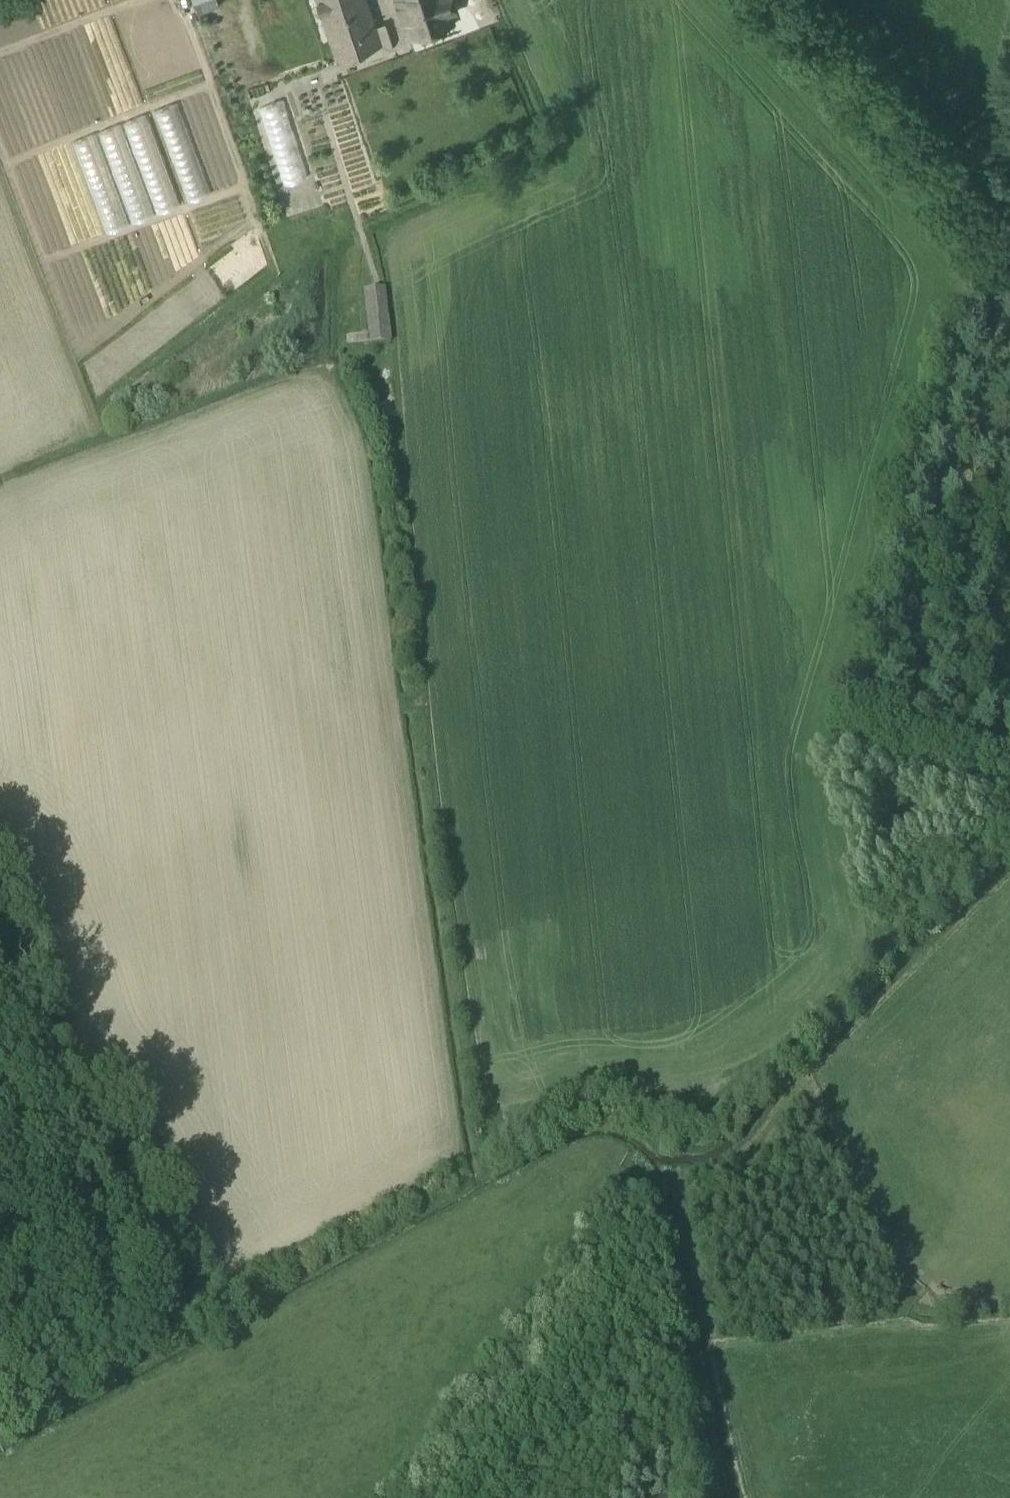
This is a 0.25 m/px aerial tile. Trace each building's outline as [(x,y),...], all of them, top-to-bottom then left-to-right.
[(336,61),(382,46),(367,0),(315,0),(336,61)] [(408,43),(454,26),(451,15),(456,14),(452,0),(394,0),(408,43)] [(363,291),(369,345),(392,342),(385,288),(363,291)]
